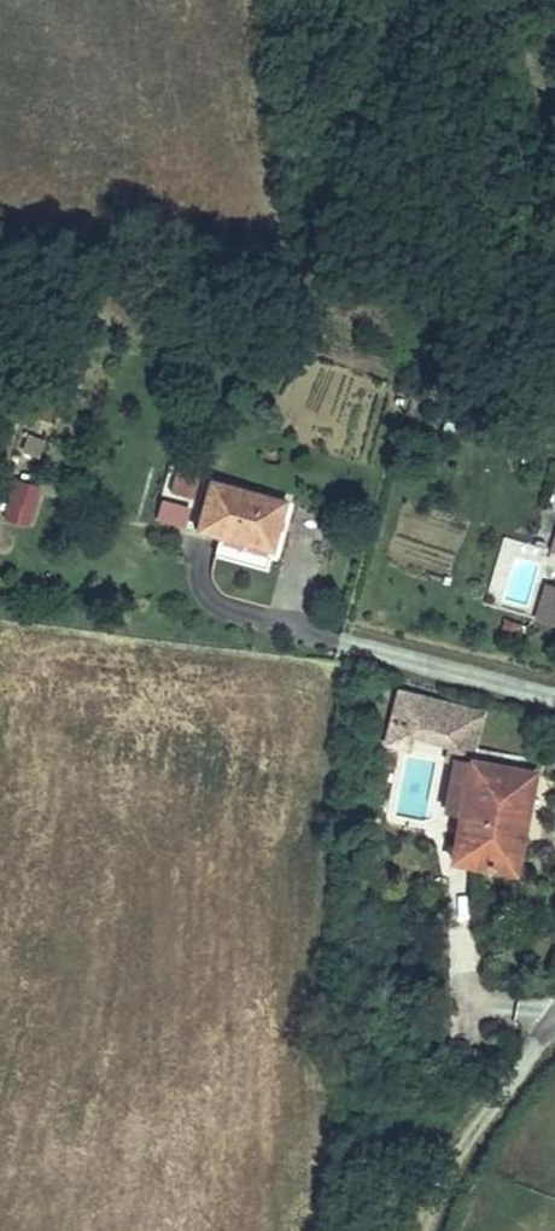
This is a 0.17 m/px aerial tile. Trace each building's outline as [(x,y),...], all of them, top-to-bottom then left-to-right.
[(287,526),(299,475),(213,452),(200,502),(287,526)] [(170,465),(157,518),(189,526),(202,473),(170,465)] [(543,572),(538,588),(554,594),(554,577),(543,572)] [(538,588),(533,604),(550,610),(553,602),(554,602),(554,594),(538,588)] [(490,757),(497,719),(414,702),(409,730),(431,735),(470,743),(477,744),(473,767),(489,771),(479,824),(470,868),(532,881),(551,781),(541,779),(544,765),(495,754),(494,757),(490,757)] [(430,742),(431,735),(409,730),(404,753),(427,758),(430,742)] [(468,750),(470,743),(431,735),(430,742),(468,750)] [(473,767),(477,744),(470,743),(468,750),(465,766),(473,767)] [(479,824),(489,771),(473,767),(462,820),(479,824)]
